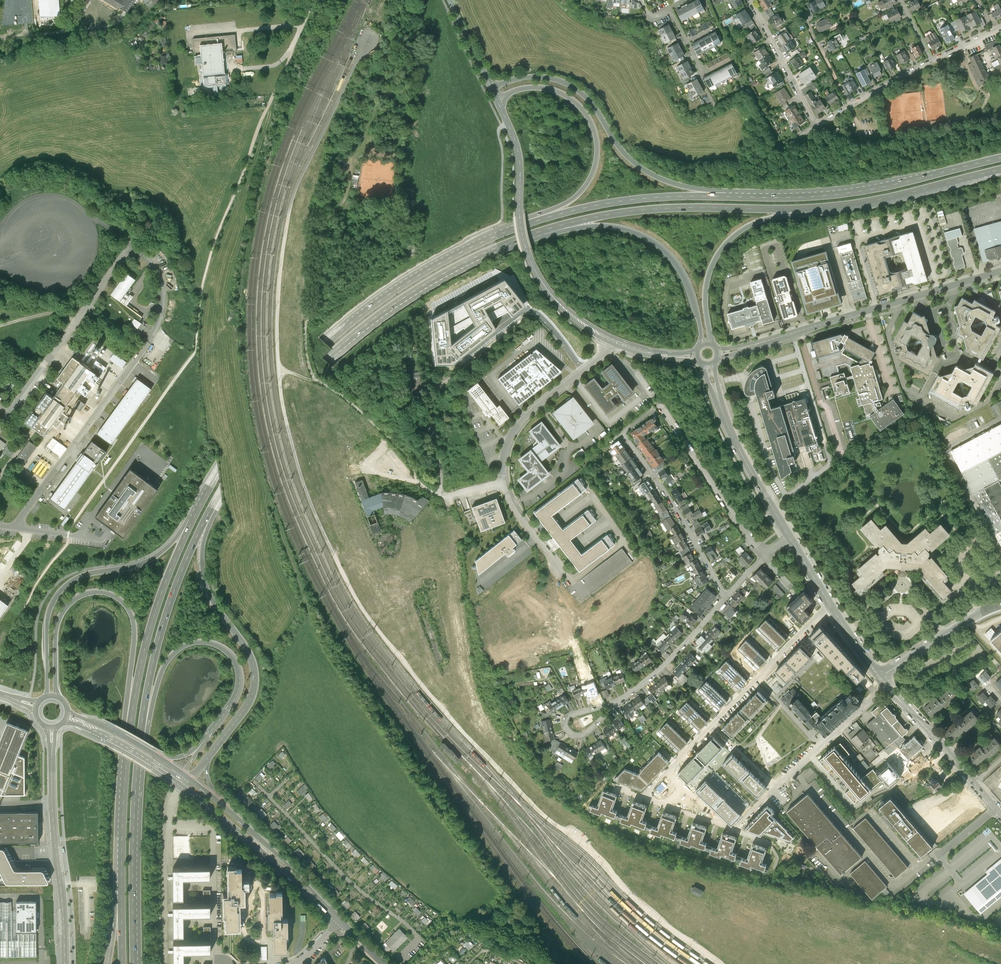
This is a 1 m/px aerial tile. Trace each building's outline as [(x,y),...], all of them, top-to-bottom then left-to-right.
[(40,18),(60,16),(59,0),(39,0),(40,18)] [(117,8),(118,7),(122,0),(104,0),(117,8)] [(135,0),(122,0),(118,7),(127,12),(128,11),(135,0)] [(149,8),(160,0),(142,0),(149,8)] [(704,10),(699,0),(697,0),(693,2),(698,12),(704,10)] [(734,8),(743,3),(741,0),(729,0),(734,8)] [(758,1),(765,11),(770,8),(773,6),(769,0),(760,0),(759,0),(758,1)] [(807,5),(812,14),(819,11),(818,9),(822,7),(823,7),(825,6),(822,0),(816,0),(814,1),(807,5)] [(878,4),(881,9),(886,7),(887,8),(896,3),(894,0),(882,0),(883,1),(878,4)] [(909,3),(913,11),(921,7),(918,0),(914,0),(909,3)] [(693,15),(698,12),(693,2),(688,5),(693,15)] [(991,13),(992,14),(995,20),(995,21),(1000,18),(1000,9),(998,4),(993,6),(996,11),(991,13)] [(688,18),(693,15),(688,5),(682,8),(688,18)] [(682,21),(688,18),(682,8),(677,11),(682,21)] [(774,15),(770,8),(765,11),(769,18),(774,15)] [(893,11),(883,16),(885,21),(890,19),(891,22),(894,20),(900,17),(901,17),(897,9),(895,10),(894,9),(892,10),(893,11)] [(745,24),(752,20),(745,10),(740,13),(736,15),(735,14),(731,17),(738,29),(745,24)] [(976,12),(957,21),(960,29),(961,32),(962,32),(980,23),(981,23),(979,19),(976,12)] [(781,18),(778,14),(769,20),(775,29),(785,22),(783,17),(781,18)] [(131,19),(128,22),(130,23),(133,26),(134,27),(138,24),(133,19),(132,20),(131,19)] [(159,21),(156,19),(154,21),(154,22),(151,25),(150,25),(146,29),(148,32),(153,27),(153,28),(156,24),(159,21)] [(820,24),(816,25),(820,32),(833,26),(829,19),(825,20),(825,19),(819,22),(820,24)] [(960,29),(957,21),(956,20),(950,23),(952,25),(955,31),(960,29)] [(757,29),(754,24),(749,27),(751,30),(749,30),(751,32),(755,30),(757,29)] [(943,27),(940,30),(947,43),(951,41),(952,42),(955,40),(954,39),(955,39),(953,34),(952,35),(952,33),(950,31),(951,30),(949,27),(949,26),(947,24),(946,25),(943,27)] [(672,31),(669,25),(661,29),(659,30),(662,36),(672,31)] [(751,32),(747,35),(751,40),(749,42),(751,45),(761,38),(755,30),(751,32)] [(782,33),(777,37),(783,46),(791,40),(788,36),(789,35),(787,30),(782,33)] [(675,38),(672,31),(662,36),(665,43),(667,42),(675,38)] [(716,32),(710,35),(715,46),(721,43),(716,32)] [(935,33),(924,38),(926,43),(929,42),(933,49),(936,48),(939,47),(939,46),(941,45),(935,33)] [(834,37),(835,38),(838,43),(843,40),(842,37),(840,34),(834,37)] [(205,38),(193,39),(194,53),(202,52),(202,57),(196,58),(197,64),(203,63),(205,87),(213,86),(217,86),(225,85),(225,84),(224,74),(221,51),(236,49),(235,35),(207,38),(207,36),(206,36),(205,36),(205,38)] [(709,49),(715,46),(710,35),(704,38),(709,49)] [(704,38),(698,41),(704,52),(709,49),(704,38)] [(828,48),(830,52),(840,47),(838,43),(835,38),(828,42),(830,47),(828,48)] [(997,39),(985,45),(987,50),(993,47),(1000,44),(997,39)] [(796,47),(791,40),(783,46),(787,53),(796,47)] [(135,41),(130,43),(132,49),(138,47),(135,41)] [(698,55),(704,52),(698,41),(692,44),(694,48),(693,48),(696,52),(696,51),(698,55)] [(681,49),(678,43),(673,46),(667,48),(671,55),(681,49)] [(1000,63),(993,67),(995,70),(987,74),(977,54),(970,57),(972,62),(968,65),(978,86),(1000,76),(1000,47),(1000,44),(993,47),(1000,63)] [(918,45),(912,48),(914,53),(912,54),(915,59),(920,56),(920,55),(922,54),(918,45)] [(757,50),(754,51),(756,56),(757,55),(760,60),(769,55),(764,46),(763,47),(762,46),(756,49),(757,50)] [(685,56),(681,49),(671,55),(674,61),(676,60),(683,57),(685,56)] [(798,56),(795,51),(790,54),(793,59),(798,56)] [(904,51),(896,55),(901,64),(909,60),(904,51)] [(169,52),(160,53),(160,54),(159,54),(160,63),(162,66),(167,65),(166,63),(170,61),(169,52)] [(139,53),(135,55),(137,61),(135,62),(138,67),(139,68),(145,67),(145,64),(142,64),(140,63),(139,61),(142,60),(139,53)] [(727,53),(706,64),(708,69),(729,58),(727,53)] [(774,62),(769,55),(760,60),(762,64),(759,66),(762,70),(774,62)] [(790,61),(796,70),(804,65),(801,60),(798,56),(793,59),(790,61)] [(891,58),(884,62),(888,71),(896,67),(891,58)] [(677,67),(680,73),(691,67),(688,61),(681,64),(677,67)] [(869,67),(873,73),(875,77),(881,74),(880,70),(881,69),(877,62),(869,67)] [(732,64),(726,67),(732,77),(737,74),(732,64)] [(803,81),(805,84),(816,76),(814,73),(815,73),(815,71),(813,66),(806,71),(806,72),(804,73),(804,72),(799,75),(801,78),(800,78),(802,82),(803,81)] [(694,74),(691,67),(680,73),(683,79),(689,76),(694,74)] [(726,80),(732,77),(726,67),(721,69),(726,80)] [(721,83),(726,80),(721,69),(715,72),(721,83)] [(864,69),(856,73),(863,86),(871,82),(867,76),(864,69)] [(775,86),(779,84),(779,83),(783,81),(784,81),(778,71),(776,72),(768,77),(766,79),(772,88),(775,86)] [(715,72),(710,75),(715,86),(721,83),(715,72)] [(710,88),(715,86),(710,75),(704,78),(710,89),(710,88)] [(847,79),(844,81),(845,84),(850,93),(857,89),(852,78),(847,80),(847,79)] [(687,85),(690,91),(700,85),(697,79),(689,83),(687,85)] [(813,83),(806,87),(808,90),(809,89),(812,92),(816,89),(813,83)] [(845,84),(842,86),(850,101),(853,99),(850,93),(845,84)] [(704,92),(700,85),(690,91),(693,97),(704,92)] [(781,101),(782,104),(786,102),(791,99),(784,88),(775,93),(778,97),(779,96),(782,100),(781,101)] [(839,100),(834,92),(830,94),(826,97),(831,105),(839,100)] [(810,93),(805,96),(812,106),(817,103),(810,93)] [(820,100),(817,103),(812,106),(811,106),(817,114),(826,108),(820,100)] [(800,113),(795,105),(790,108),(786,111),(787,113),(791,119),(800,113)] [(805,122),(800,113),(791,119),(794,124),(793,124),(795,128),(798,126),(805,122)] [(802,131),(798,126),(795,128),(792,130),(796,135),(802,131)] [(839,134),(842,133),(838,127),(831,132),(834,136),(838,133),(839,134)] [(352,188),(359,189),(360,184),(358,184),(359,175),(352,174),(351,181),(353,182),(352,188)] [(937,213),(941,227),(948,225),(944,211),(937,213)] [(974,229),(983,262),(1000,257),(1000,221),(974,229)] [(960,228),(945,233),(949,246),(950,247),(951,250),(950,252),(952,257),(953,258),(954,261),(953,263),(956,270),(957,271),(959,270),(960,269),(964,268),(965,266),(962,256),(963,255),(964,253),(962,249),(961,247),(959,248),(957,245),(958,243),(957,237),(962,236),(960,228)] [(913,232),(865,246),(879,294),(927,280),(913,232)] [(850,291),(853,302),(867,298),(864,287),(863,287),(861,279),(853,250),(851,243),(837,247),(848,283),(851,291),(850,291)] [(792,261),(807,314),(842,304),(827,255),(826,251),(800,259),(792,261)] [(126,273),(111,294),(120,301),(126,292),(135,280),(126,273)] [(771,281),(776,296),(777,297),(779,302),(778,304),(783,319),(785,321),(797,317),(799,315),(795,301),(792,299),(791,297),(793,295),(791,294),(790,292),(791,290),(787,276),(784,275),(772,278),(771,281)] [(432,318),(431,318),(435,365),(452,365),(458,360),(496,330),(491,321),(508,311),(512,316),(519,312),(525,306),(504,279),(500,280),(496,283),(462,302),(447,310),(447,309),(438,314),(432,318)] [(730,323),(732,329),(745,325),(746,326),(748,327),(749,326),(749,327),(750,327),(751,328),(753,327),(753,326),(754,326),(754,325),(755,324),(756,323),(756,322),(762,320),(763,324),(774,321),(767,298),(765,293),(766,293),(761,279),(750,282),(755,296),(756,301),(757,305),(749,307),(748,306),(743,308),(744,309),(727,314),(729,320),(728,322),(730,323)] [(127,306),(133,297),(126,292),(120,301),(127,306)] [(120,301),(111,294),(101,308),(132,331),(135,326),(139,322),(142,317),(127,306),(120,301)] [(958,305),(954,306),(955,310),(954,312),(956,313),(960,325),(959,326),(958,328),(958,331),(959,334),(961,335),(963,336),(967,347),(965,350),(984,359),(1000,327),(996,325),(996,323),(999,323),(1000,321),(1000,319),(999,317),(998,316),(994,317),(993,315),(995,311),(984,305),(978,302),(974,300),(972,303),(962,297),(958,305)] [(931,333),(927,322),(928,319),(926,318),(925,315),(922,316),(914,312),(908,322),(904,320),(893,341),(897,343),(897,345),(895,346),(894,347),(894,349),(894,351),(896,352),(897,352),(899,352),(900,354),(898,358),(929,375),(940,357),(937,356),(933,344),(935,343),(936,340),(936,338),(935,335),(934,334),(931,333)] [(145,326),(139,322),(135,326),(138,328),(142,331),(145,326)] [(880,402),(875,403),(874,401),(882,399),(883,399),(878,382),(874,371),(873,366),(873,365),(871,366),(870,363),(870,362),(872,363),(873,361),(871,360),(876,352),(874,351),(869,349),(848,337),(849,336),(845,334),(844,335),(841,333),(812,342),(817,358),(841,351),(839,345),(841,341),(845,344),(844,346),(844,349),(862,358),(859,364),(849,367),(853,381),(854,381),(860,398),(857,399),(859,406),(862,405),(863,405),(867,417),(870,417),(880,431),(881,431),(904,414),(904,413),(894,399),(893,399),(882,407),(880,402)] [(530,353),(498,379),(518,405),(551,380),(551,379),(552,377),(553,378),(554,378),(553,378),(561,372),(536,349),(533,351),(532,351),(533,352),(531,354),(530,353)] [(115,353),(111,359),(124,368),(128,362),(115,353)] [(72,357),(57,379),(63,383),(53,397),(47,393),(25,422),(44,436),(78,390),(86,396),(91,389),(83,384),(87,378),(95,383),(99,377),(72,357)] [(765,365),(764,364),(763,364),(762,364),(761,364),(760,364),(758,365),(756,367),(755,368),(753,369),(751,371),(750,373),(748,376),(747,379),(746,382),(745,384),(744,386),(744,389),(744,390),(745,392),(745,393),(745,394),(746,394),(747,395),(748,396),(749,396),(750,396),(752,395),(756,394),(782,479),(792,471),(790,463),(796,461),(794,455),(807,451),(808,451),(808,452),(809,452),(810,452),(810,451),(810,450),(819,447),(806,403),(809,402),(807,398),(795,401),(794,400),(793,401),(793,402),(784,405),(772,408),(769,398),(775,396),(773,389),(767,367),(766,366),(765,365)] [(976,405),(993,374),(976,364),(974,366),(962,369),(956,366),(952,373),(941,376),(938,375),(928,393),(960,410),(961,407),(964,406),(966,409),(967,410),(969,409),(970,408),(971,407),(970,405),(972,403),(976,405)] [(594,380),(586,386),(606,413),(614,407),(608,398),(618,391),(624,399),(632,393),(611,366),(603,372),(611,383),(602,390),(594,380)] [(844,373),(830,377),(836,396),(850,392),(844,373)] [(137,379),(97,433),(111,444),(116,438),(151,389),(137,379)] [(486,394),(477,382),(467,390),(483,410),(482,411),(485,416),(487,415),(488,417),(491,415),(499,425),(509,417),(499,405),(489,392),(486,394)] [(797,392),(785,396),(787,402),(799,398),(797,392)] [(573,397),(553,412),(560,422),(573,439),(594,423),(573,397)] [(79,400),(78,400),(73,406),(80,411),(85,405),(81,402),(82,401),(80,399),(79,400)] [(1000,412),(1000,400),(989,405),(994,415),(1000,412)] [(655,417),(642,426),(649,434),(653,431),(654,432),(659,429),(655,423),(657,421),(655,417)] [(971,430),(979,426),(976,420),(969,424),(971,430)] [(529,431),(539,443),(519,459),(529,472),(519,480),(527,491),(548,474),(539,462),(560,446),(542,421),(529,431)] [(995,534),(1000,546),(1000,424),(950,451),(991,527),(984,531),(988,538),(995,534)] [(649,434),(642,426),(631,434),(639,445),(647,440),(645,437),(649,434)] [(61,457),(67,448),(53,438),(47,447),(61,457)] [(638,446),(642,451),(652,445),(648,439),(647,440),(639,445),(638,446)] [(21,469),(37,446),(30,441),(13,463),(21,469)] [(80,458),(51,498),(65,508),(77,492),(91,472),(93,469),(106,451),(92,441),(80,458)] [(611,449),(616,455),(625,449),(619,441),(615,443),(611,445),(613,448),(611,449)] [(646,457),(656,451),(652,445),(642,451),(646,457)] [(584,448),(573,455),(577,460),(587,453),(584,448)] [(616,455),(622,465),(631,458),(625,449),(616,455)] [(649,463),(660,455),(657,450),(656,451),(646,457),(648,459),(647,460),(649,463)] [(821,452),(814,454),(816,461),(823,459),(821,452)] [(660,455),(649,463),(653,468),(657,466),(663,461),(664,460),(660,455)] [(622,465),(628,473),(637,466),(631,458),(622,465)] [(637,466),(628,473),(634,482),(643,475),(637,466)] [(130,468),(95,516),(118,533),(123,537),(158,489),(130,468)] [(659,473),(658,473),(666,485),(674,480),(670,475),(669,476),(665,469),(659,473)] [(410,521),(429,500),(422,496),(420,499),(419,498),(418,500),(412,496),(405,493),(397,492),(390,491),(381,491),(381,492),(375,494),(369,497),(362,479),(355,482),(373,533),(381,530),(378,522),(377,522),(373,510),(383,506),(384,513),(390,513),(395,514),(399,515),(403,516),(410,521)] [(578,479),(534,513),(579,572),(614,544),(607,535),(581,554),(570,540),(596,520),(588,510),(562,530),(551,515),(586,489),(578,479)] [(647,493),(653,489),(648,480),(643,484),(638,487),(644,495),(647,493)] [(643,484),(641,481),(632,487),(634,490),(638,487),(643,484)] [(677,488),(671,492),(676,500),(677,499),(680,503),(683,501),(681,497),(682,496),(677,488)] [(647,493),(652,499),(658,495),(653,489),(647,493)] [(662,502),(658,495),(652,499),(656,506),(655,507),(659,513),(661,512),(662,514),(667,510),(662,502)] [(620,500),(623,506),(628,503),(624,497),(620,500)] [(497,498),(472,507),(481,531),(505,523),(497,498)] [(690,508),(684,511),(688,519),(689,519),(693,524),(704,517),(700,510),(693,513),(690,508)] [(670,517),(669,514),(664,517),(660,519),(659,520),(661,522),(662,522),(670,517)] [(676,526),(670,517),(662,522),(662,524),(661,524),(666,532),(671,530),(676,526)] [(872,520),(862,528),(877,545),(878,544),(881,547),(880,548),(881,549),(880,551),(879,552),(880,553),(878,556),(876,554),(859,569),(861,571),(860,571),(858,571),(857,573),(861,577),(853,583),(858,589),(855,591),(859,596),(884,574),(881,570),(886,566),(900,567),(903,567),(905,567),(920,568),(925,573),(922,576),(944,601),(948,598),(945,594),(950,590),(944,582),(948,579),(948,577),(945,576),(945,577),(945,576),(946,575),(932,558),(930,559),(928,556),(929,555),(928,554),(928,552),(929,551),(928,550),(931,547),(932,549),(949,534),(941,524),(930,533),(926,528),(909,543),(907,541),(903,541),(901,542),(886,525),(881,530),(872,520)] [(701,527),(705,533),(706,533),(712,529),(707,522),(701,526),(701,527)] [(677,526),(676,526),(671,530),(674,536),(680,532),(677,526)] [(701,527),(695,531),(700,538),(701,537),(703,541),(706,539),(703,534),(705,533),(701,527)] [(514,530),(475,561),(478,574),(504,553),(507,556),(515,550),(513,547),(522,540),(514,530)] [(680,532),(674,536),(671,537),(675,544),(683,539),(685,539),(683,536),(680,532)] [(687,546),(683,539),(675,544),(679,550),(687,546)] [(711,546),(705,550),(709,556),(710,556),(712,561),(718,558),(711,546)] [(575,584),(572,587),(582,601),(633,562),(622,548),(575,584)] [(740,556),(745,552),(741,548),(736,551),(740,556)] [(740,556),(738,558),(745,567),(753,560),(746,552),(745,552),(740,556)] [(695,560),(691,553),(683,557),(687,564),(690,563),(695,560)] [(695,560),(690,563),(693,569),(699,566),(696,560),(695,560)] [(700,566),(699,566),(693,569),(696,576),(694,577),(695,579),(692,581),(694,585),(698,583),(705,579),(706,579),(700,566)] [(900,570),(897,573),(900,575),(902,576),(904,576),(907,573),(905,571),(905,567),(903,567),(900,567),(900,570)] [(726,577),(733,583),(740,575),(733,569),(726,577)] [(773,582),(761,569),(753,577),(753,576),(749,579),(754,583),(757,581),(756,580),(757,579),(762,584),(763,583),(767,588),(773,582)] [(707,583),(705,579),(698,583),(700,587),(707,583)] [(784,594),(775,585),(772,588),(777,595),(781,598),(784,594)] [(734,598),(739,602),(744,596),(743,595),(747,591),(744,588),(740,593),(739,592),(734,598)] [(707,589),(702,595),(713,604),(718,598),(707,589)] [(804,591),(786,607),(802,624),(811,616),(809,614),(804,609),(812,601),(813,601),(804,591)] [(702,595),(697,601),(707,611),(713,604),(702,595)] [(9,604),(0,597),(0,616),(9,604)] [(763,602),(768,606),(772,601),(767,597),(763,602)] [(730,618),(737,610),(734,608),(739,602),(734,598),(722,611),(726,615),(730,618)] [(697,601),(690,608),(701,617),(707,611),(697,601)] [(682,617),(692,627),(698,621),(691,615),(687,611),(682,617)] [(726,615),(724,617),(731,624),(733,621),(730,618),(726,615)] [(770,624),(766,620),(757,629),(761,633),(770,624)] [(770,624),(761,633),(766,637),(774,628),(770,624)] [(669,634),(675,640),(682,633),(676,628),(674,626),(670,629),(672,632),(669,634)] [(708,633),(714,639),(717,636),(721,632),(715,626),(708,633)] [(847,672),(857,683),(865,675),(855,664),(824,630),(820,626),(810,636),(813,640),(839,668),(842,666),(847,672)] [(985,634),(1000,652),(1000,627),(995,632),(991,628),(985,634)] [(774,628),(766,637),(770,641),(778,632),(774,628)] [(778,632),(770,641),(774,645),(782,636),(778,632)] [(701,641),(707,646),(711,643),(714,639),(708,633),(701,641)] [(658,648),(662,652),(675,640),(669,634),(662,641),(659,638),(655,642),(657,647),(658,648)] [(782,636),(774,645),(778,649),(786,640),(782,636)] [(657,647),(655,642),(652,640),(649,643),(652,646),(655,651),(658,648),(657,647)] [(750,644),(746,640),(737,649),(742,653),(750,644)] [(750,644),(742,653),(746,657),(754,648),(750,644)] [(813,654),(802,644),(800,647),(786,661),(776,671),(786,682),(797,671),(810,657),(813,654)] [(754,648),(746,657),(750,661),(758,652),(754,648)] [(732,660),(736,664),(743,656),(739,652),(732,660)] [(758,652),(750,661),(754,665),(762,656),(758,652)] [(683,660),(689,666),(696,658),(690,653),(683,660)] [(644,666),(652,661),(647,654),(639,660),(644,666)] [(762,656),(754,665),(758,669),(767,660),(762,656)] [(639,660),(631,666),(636,672),(644,666),(639,660)] [(676,675),(679,677),(680,679),(684,682),(688,678),(682,673),(689,666),(683,660),(673,672),(676,675)] [(720,667),(718,670),(722,674),(724,671),(731,665),(726,661),(720,667)] [(724,671),(722,674),(726,678),(728,675),(735,669),(731,665),(724,671)] [(728,675),(726,678),(730,682),(732,679),(739,673),(735,669),(728,675)] [(980,676),(985,682),(991,678),(985,671),(980,676)] [(613,677),(616,684),(625,680),(622,673),(613,677)] [(732,679),(730,682),(734,685),(736,683),(743,677),(739,673),(732,679)] [(681,685),(684,682),(680,679),(679,677),(676,675),(674,677),(678,681),(681,684),(681,685)] [(605,684),(607,688),(616,684),(613,677),(607,680),(604,681),(605,684)] [(664,677),(656,683),(662,690),(667,686),(670,684),(664,677)] [(736,683),(734,685),(738,689),(741,687),(747,681),(743,677),(736,683)] [(968,684),(973,691),(979,686),(973,680),(968,684)] [(700,688),(698,690),(702,694),(704,692),(711,685),(706,681),(700,688)] [(599,694),(594,682),(581,687),(584,695),(587,694),(589,697),(591,696),(592,697),(599,694)] [(776,682),(771,688),(777,694),(782,688),(776,682)] [(652,694),(654,696),(662,690),(656,683),(649,689),(652,694)] [(704,692),(702,694),(706,698),(708,696),(715,689),(711,685),(704,692)] [(864,690),(860,685),(856,689),(860,693),(864,690)] [(581,687),(572,690),(575,698),(584,695),(581,687)] [(944,695),(938,700),(943,705),(945,707),(958,696),(951,688),(946,693),(943,695),(944,695)] [(708,696),(706,698),(710,702),(713,700),(719,693),(715,689),(708,696)] [(839,703),(822,718),(816,712),(812,715),(798,699),(800,697),(793,689),(790,692),(789,690),(784,695),(785,696),(781,700),(788,708),(791,705),(798,714),(812,729),(816,725),(823,732),(822,733),(825,736),(835,727),(836,727),(835,726),(838,724),(838,725),(839,724),(838,724),(841,721),(841,722),(842,722),(841,721),(844,719),(845,719),(844,718),(847,716),(847,717),(848,716),(847,716),(850,713),(851,714),(851,713),(850,713),(852,711),(853,712),(853,711),(855,709),(856,709),(858,707),(858,706),(860,704),(860,705),(861,705),(860,704),(857,700),(859,698),(857,695),(856,695),(855,694),(854,694),(853,695),(851,693),(847,697),(845,695),(842,698),(841,698),(839,700),(839,701),(838,702),(839,703)] [(742,708),(741,709),(750,719),(768,700),(758,691),(756,693),(742,708)] [(713,700),(710,702),(715,706),(717,704),(723,697),(719,693),(713,700)] [(985,701),(988,699),(983,693),(977,697),(983,704),(985,701)] [(652,694),(647,697),(651,702),(652,703),(655,700),(657,699),(654,696),(652,694)] [(556,700),(560,707),(568,702),(564,695),(556,700)] [(640,696),(631,702),(636,709),(640,706),(642,710),(646,706),(646,705),(642,700),(640,696)] [(651,702),(647,697),(642,700),(646,705),(651,702)] [(717,704),(715,706),(719,710),(721,708),(727,701),(723,697),(717,704)] [(985,701),(991,707),(996,703),(991,697),(988,699),(985,701)] [(924,709),(931,716),(943,705),(938,700),(937,698),(931,702),(929,704),(924,709)] [(551,711),(552,713),(552,712),(560,707),(556,700),(551,704),(549,701),(543,705),(547,711),(549,712),(551,711)] [(631,702),(623,707),(630,718),(633,715),(631,712),(636,709),(631,702)] [(680,708),(678,711),(683,715),(685,713),(691,706),(687,702),(680,708)] [(886,748),(901,735),(902,737),(902,736),(908,732),(908,730),(907,729),(905,729),(904,727),(898,720),(896,717),(896,716),(896,715),(895,714),(894,714),(893,714),(887,707),(884,703),(882,703),(877,707),(877,708),(872,712),(876,717),(866,725),(886,748)] [(685,713),(683,715),(687,719),(689,716),(695,710),(691,706),(685,713)] [(725,726),(723,728),(732,737),(750,719),(741,709),(739,711),(725,726)] [(689,716),(687,719),(691,723),(693,720),(699,714),(695,710),(689,716)] [(964,728),(965,730),(978,719),(971,712),(959,723),(964,728)] [(693,720),(691,723),(695,727),(697,724),(703,718),(699,714),(693,720)] [(619,718),(611,724),(616,731),(624,724),(619,718)] [(697,724),(695,727),(699,731),(701,728),(707,722),(703,718),(697,724)] [(550,720),(542,722),(544,731),(551,729),(551,726),(550,720)] [(951,740),(964,728),(959,723),(957,721),(945,732),(951,740)] [(25,794),(25,757),(18,754),(27,730),(7,722),(0,739),(0,794),(25,794)] [(661,729),(659,731),(663,735),(665,733),(671,726),(667,722),(661,729)] [(611,724),(603,731),(609,737),(616,731),(611,724)] [(665,733),(663,735),(667,739),(669,737),(675,730),(671,726),(665,733)] [(854,730),(848,735),(851,739),(858,747),(865,754),(871,749),(876,745),(874,742),(869,737),(863,729),(862,729),(859,726),(854,730)] [(551,729),(544,731),(546,741),(545,741),(546,745),(547,745),(550,743),(549,740),(554,739),(553,733),(552,733),(551,729)] [(669,737),(667,739),(671,743),(673,741),(679,734),(675,730),(669,737)] [(673,741),(671,743),(675,747),(677,745),(683,738),(679,734),(673,741)] [(886,748),(884,750),(888,755),(898,746),(905,740),(902,736),(902,737),(901,735),(886,748)] [(624,736),(622,738),(625,742),(629,748),(631,746),(624,736)] [(724,746),(714,736),(679,773),(689,783),(724,746)] [(914,736),(900,749),(908,759),(911,756),(923,746),(914,736)] [(677,745),(675,747),(679,751),(681,749),(688,742),(683,738),(677,745)] [(982,749),(987,755),(988,757),(1000,746),(995,739),(982,749)] [(593,745),(597,752),(605,747),(601,740),(593,745)] [(556,750),(560,743),(557,741),(551,746),(550,746),(551,748),(550,750),(555,753),(556,750)] [(565,755),(569,748),(561,742),(560,743),(556,750),(555,753),(563,758),(565,755)] [(850,754),(840,743),(835,747),(834,746),(824,756),(819,761),(827,771),(832,766),(851,789),(850,789),(846,793),(854,803),(860,798),(860,799),(871,790),(871,789),(882,780),(875,772),(876,772),(873,769),(862,778),(863,779),(862,779),(844,757),(845,757),(850,754)] [(448,754),(455,763),(458,761),(450,750),(449,751),(444,745),(441,747),(447,755),(448,754)] [(593,745),(584,750),(588,757),(597,752),(593,745)] [(882,780),(889,788),(915,765),(911,760),(912,759),(912,757),(911,756),(908,759),(900,749),(898,746),(888,755),(884,759),(884,758),(873,769),(876,772),(875,772),(882,780)] [(569,748),(565,755),(573,761),(578,753),(569,748)] [(980,748),(967,758),(974,766),(987,755),(982,749),(980,748)] [(869,765),(873,769),(884,758),(884,759),(888,755),(884,750),(883,749),(878,754),(880,756),(872,763),(869,765)] [(278,756),(281,759),(287,755),(284,751),(278,756)] [(639,774),(649,783),(669,762),(659,752),(640,771),(641,771),(639,774)] [(766,788),(732,755),(716,771),(750,804),(766,788)] [(274,760),(269,766),(272,769),(278,763),(274,760)] [(649,783),(639,774),(625,769),(618,776),(618,777),(617,781),(633,786),(633,785),(644,788),(649,783)] [(930,782),(927,784),(934,792),(936,790),(937,791),(941,787),(940,786),(942,785),(939,780),(936,783),(931,778),(929,781),(930,782)] [(741,814),(706,781),(697,791),(731,824),(741,814)] [(660,793),(665,787),(660,783),(655,788),(660,793)] [(298,790),(302,794),(309,789),(306,785),(298,790)] [(246,799),(252,805),(256,802),(253,799),(255,797),(253,794),(257,791),(254,788),(248,793),(250,796),(246,799)] [(926,829),(932,833),(961,810),(963,811),(965,809),(969,815),(971,816),(977,811),(970,803),(974,800),(976,798),(968,788),(959,796),(957,795),(937,811),(929,822),(930,823),(926,829)] [(617,796),(603,790),(597,807),(592,805),(590,810),(601,814),(602,812),(615,817),(617,812),(612,810),(617,796)] [(849,868),(862,857),(808,793),(787,811),(841,875),(849,868)] [(881,805),(879,807),(896,827),(921,857),(933,847),(891,797),(885,802),(881,805)] [(284,805),(289,810),(294,805),(290,800),(284,805)] [(647,806),(633,801),(627,818),(622,816),(620,821),(631,825),(632,823),(645,828),(647,823),(642,821),(647,806)] [(317,803),(313,806),(317,813),(322,811),(317,803)] [(774,812),(768,805),(766,807),(765,807),(749,824),(749,825),(744,830),(761,836),(764,832),(790,841),(794,837),(771,815),(774,812)] [(38,812),(0,812),(0,843),(38,842),(38,812)] [(325,821),(322,824),(324,826),(331,819),(325,812),(320,817),(325,821)] [(677,817),(663,812),(657,828),(652,827),(650,832),(661,836),(662,833),(675,838),(677,833),(672,831),(677,817)] [(866,818),(853,828),(895,878),(908,868),(866,818)] [(279,831),(283,827),(276,820),(272,824),(279,831)] [(334,831),(337,827),(332,822),(328,826),(334,831)] [(707,828),(693,822),(687,839),(682,837),(680,842),(691,846),(692,844),(705,849),(707,844),(702,842),(707,828)] [(940,827),(934,833),(935,835),(942,829),(940,827)] [(341,830),(336,834),(342,840),(347,836),(341,830)] [(717,850),(712,848),(710,853),(721,857),(722,855),(735,860),(737,855),(732,853),(737,838),(722,833),(717,850)] [(175,843),(180,843),(180,842),(185,842),(185,845),(188,845),(188,842),(189,842),(189,837),(175,837),(175,843)] [(746,860),(742,859),(740,864),(751,868),(752,866),(765,870),(766,865),(762,863),(767,849),(752,844),(746,860)] [(303,857),(306,853),(300,847),(297,850),(303,857)] [(48,882),(48,881),(44,871),(42,870),(41,870),(17,870),(16,870),(15,869),(13,868),(12,865),(10,861),(5,850),(4,849),(4,848),(3,848),(2,848),(0,848),(0,871),(5,881),(6,882),(7,883),(8,883),(9,883),(47,883),(48,883),(48,882)] [(359,857),(362,854),(356,849),(354,852),(359,857)] [(980,914),(1000,896),(1000,859),(986,872),(988,875),(965,895),(980,914)] [(887,887),(865,861),(850,874),(872,900),(887,887)] [(186,868),(173,868),(173,899),(184,899),(184,879),(186,879),(210,879),(210,868),(186,868)] [(231,887),(231,896),(230,896),(230,895),(224,895),(225,912),(226,912),(226,928),(232,928),(232,927),(233,927),(233,928),(239,928),(239,908),(237,908),(237,901),(238,901),(238,902),(244,901),(244,898),(246,898),(246,895),(246,892),(244,892),(244,885),(242,885),(242,869),(236,869),(236,870),(235,870),(235,868),(229,868),(229,887),(231,887)] [(384,872),(381,876),(386,881),(389,877),(384,872)] [(703,890),(695,886),(693,887),(691,890),(692,893),(699,896),(702,896),(703,892),(703,890)] [(268,926),(271,926),(271,934),(274,934),(274,952),(280,952),(280,951),(281,951),(281,952),(287,952),(286,935),(288,935),(288,919),(282,919),(282,920),(281,920),(281,911),(282,911),(282,892),(276,892),(276,894),(275,894),(275,893),(269,894),(270,910),(268,910),(268,917),(266,917),(266,919),(266,922),(268,922),(268,926)] [(412,897),(408,902),(413,906),(417,902),(412,897)] [(343,903),(349,910),(353,906),(347,899),(343,903)] [(3,957),(12,957),(17,956),(21,956),(26,956),(31,956),(37,956),(37,949),(36,943),(36,942),(36,933),(31,933),(26,933),(21,934),(16,934),(16,940),(12,940),(11,910),(11,901),(3,901),(0,901),(0,957),(3,957)] [(36,901),(16,901),(16,910),(16,931),(36,931),(36,901)] [(187,905),(173,905),(173,935),(184,935),(184,915),(187,915),(210,915),(210,904),(203,904),(187,905)] [(419,915),(423,912),(417,905),(413,909),(419,915)] [(358,921),(362,917),(357,911),(353,915),(358,921)] [(424,915),(421,919),(428,925),(431,921),(424,915)] [(399,929),(384,943),(393,952),(408,938),(399,929)] [(471,950),(476,944),(472,940),(470,942),(468,940),(464,944),(471,950)] [(173,941),(174,963),(184,963),(184,952),(187,952),(211,952),(211,941),(203,941),(187,941),(173,941)]
